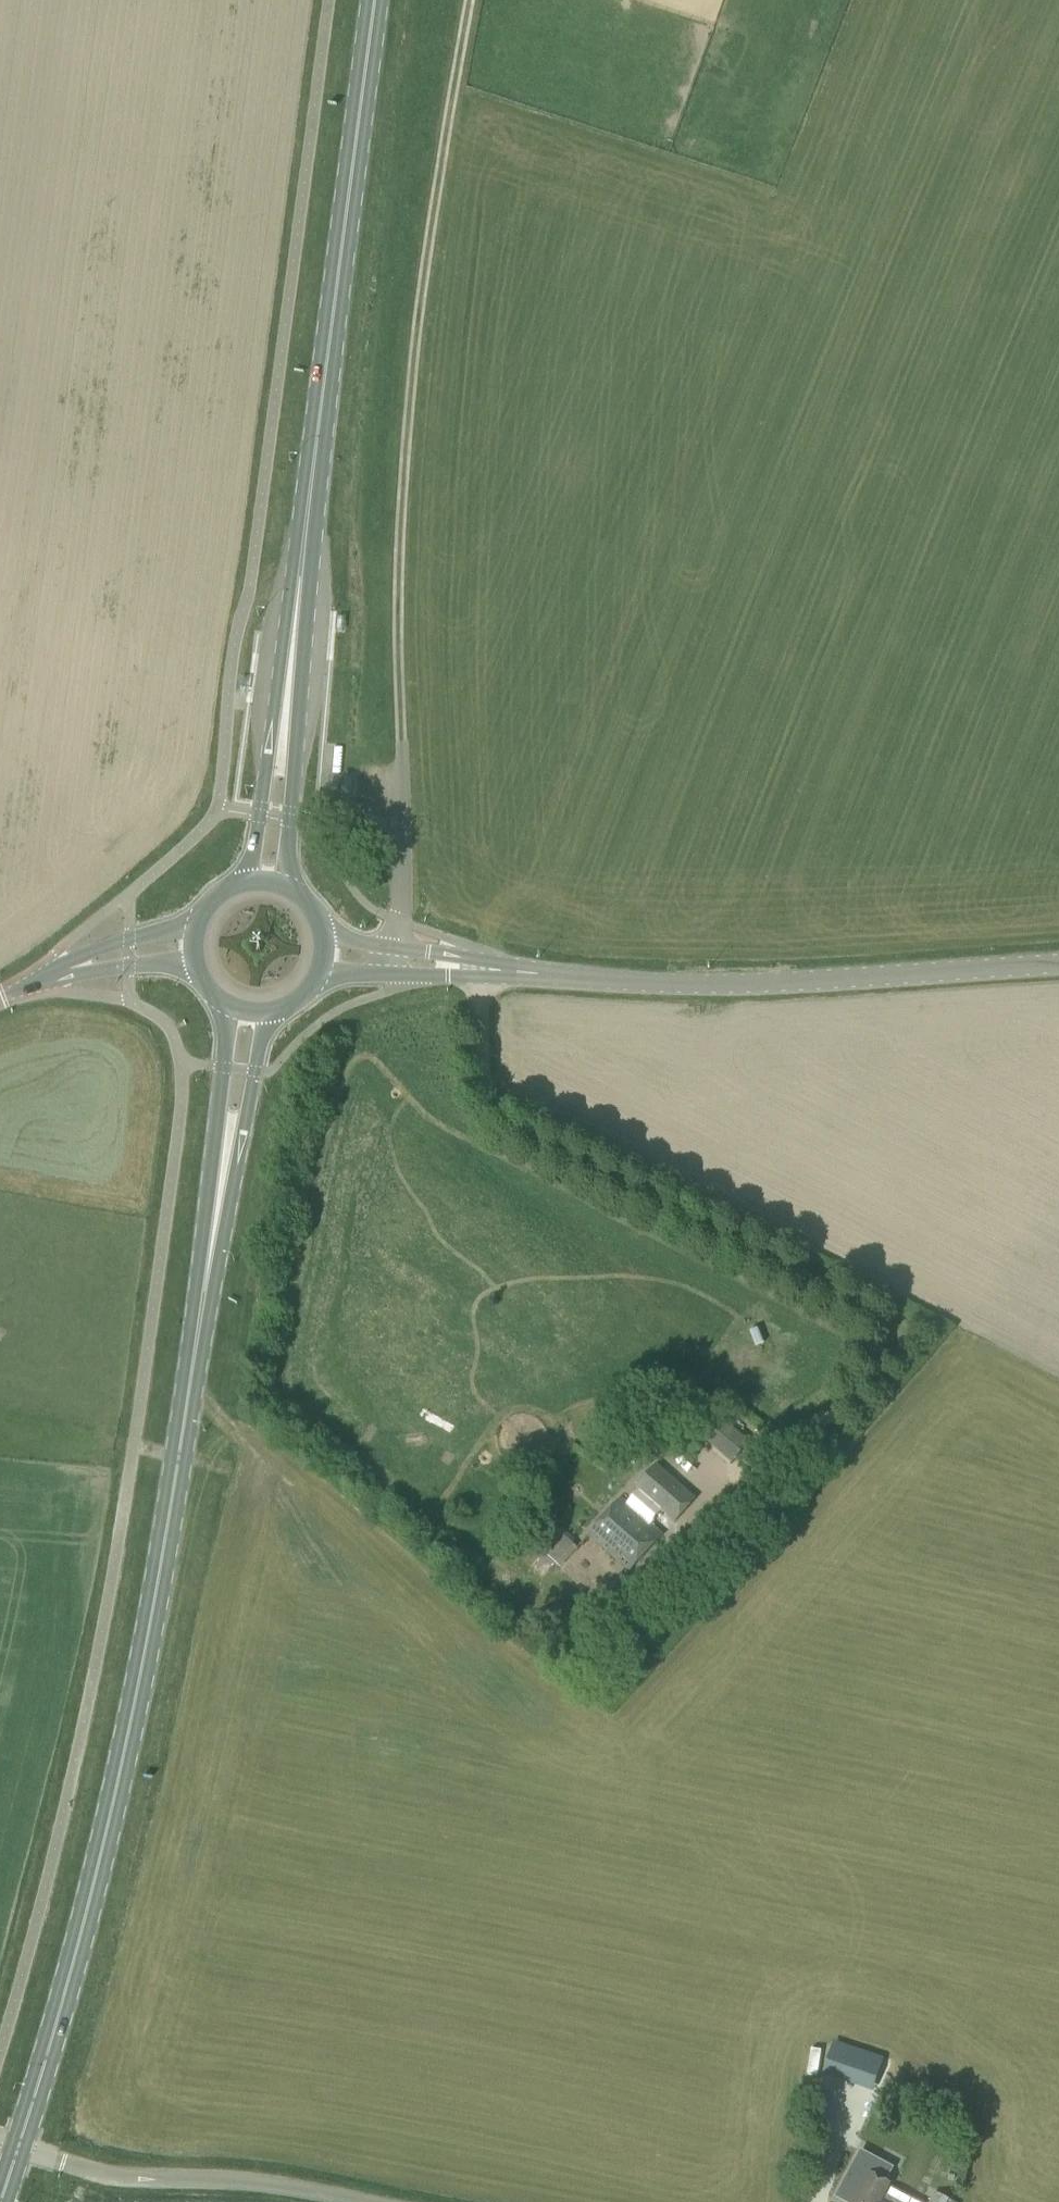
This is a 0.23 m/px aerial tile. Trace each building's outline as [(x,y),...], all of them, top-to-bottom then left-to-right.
[(634,1489),(638,1492),(660,1512),(664,1516),(686,1491),(656,1464),(634,1489)] [(627,1505),(621,1499),(587,1535),(628,1573),(662,1537),(649,1525),(660,1512),(638,1492),(627,1505)] [(839,2195),(854,2201),(919,2201),(890,2187),(891,2185),(880,2179),(886,2167),(860,2154),(839,2195)] [(966,2189),(971,2166),(961,2164),(956,2187),(966,2189)] [(952,2201),(935,2194),(931,2201),(952,2201)]
